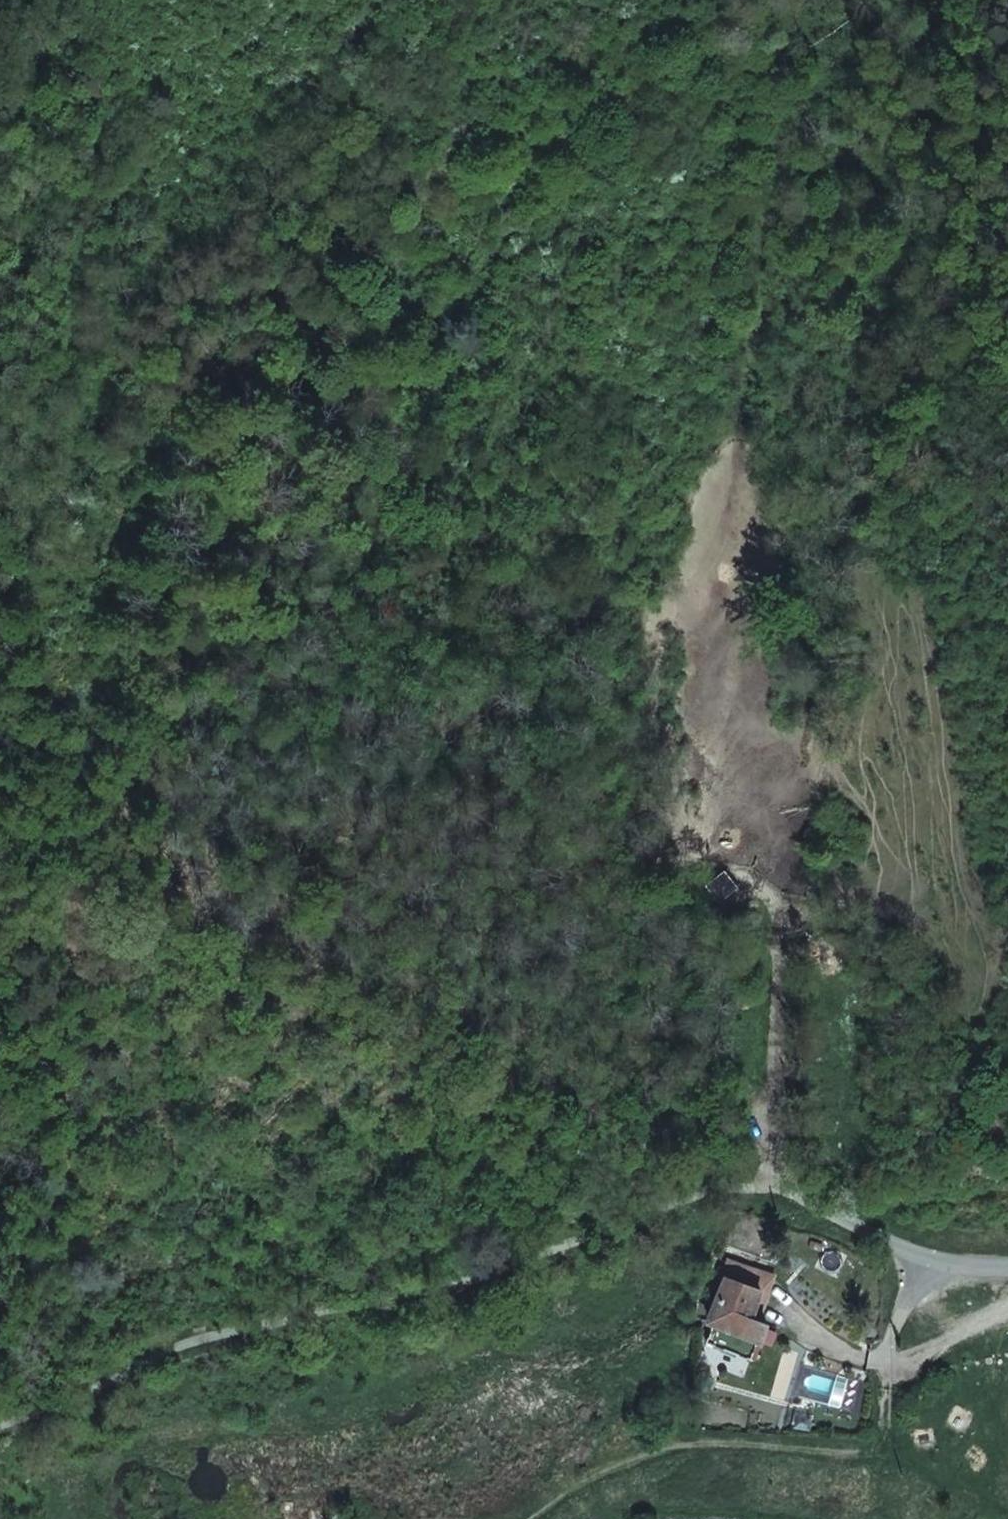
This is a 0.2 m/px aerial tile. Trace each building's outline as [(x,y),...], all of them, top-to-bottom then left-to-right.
[(724,1276),(708,1321),(757,1342),(764,1325),(749,1318),(759,1291),(724,1276)]
